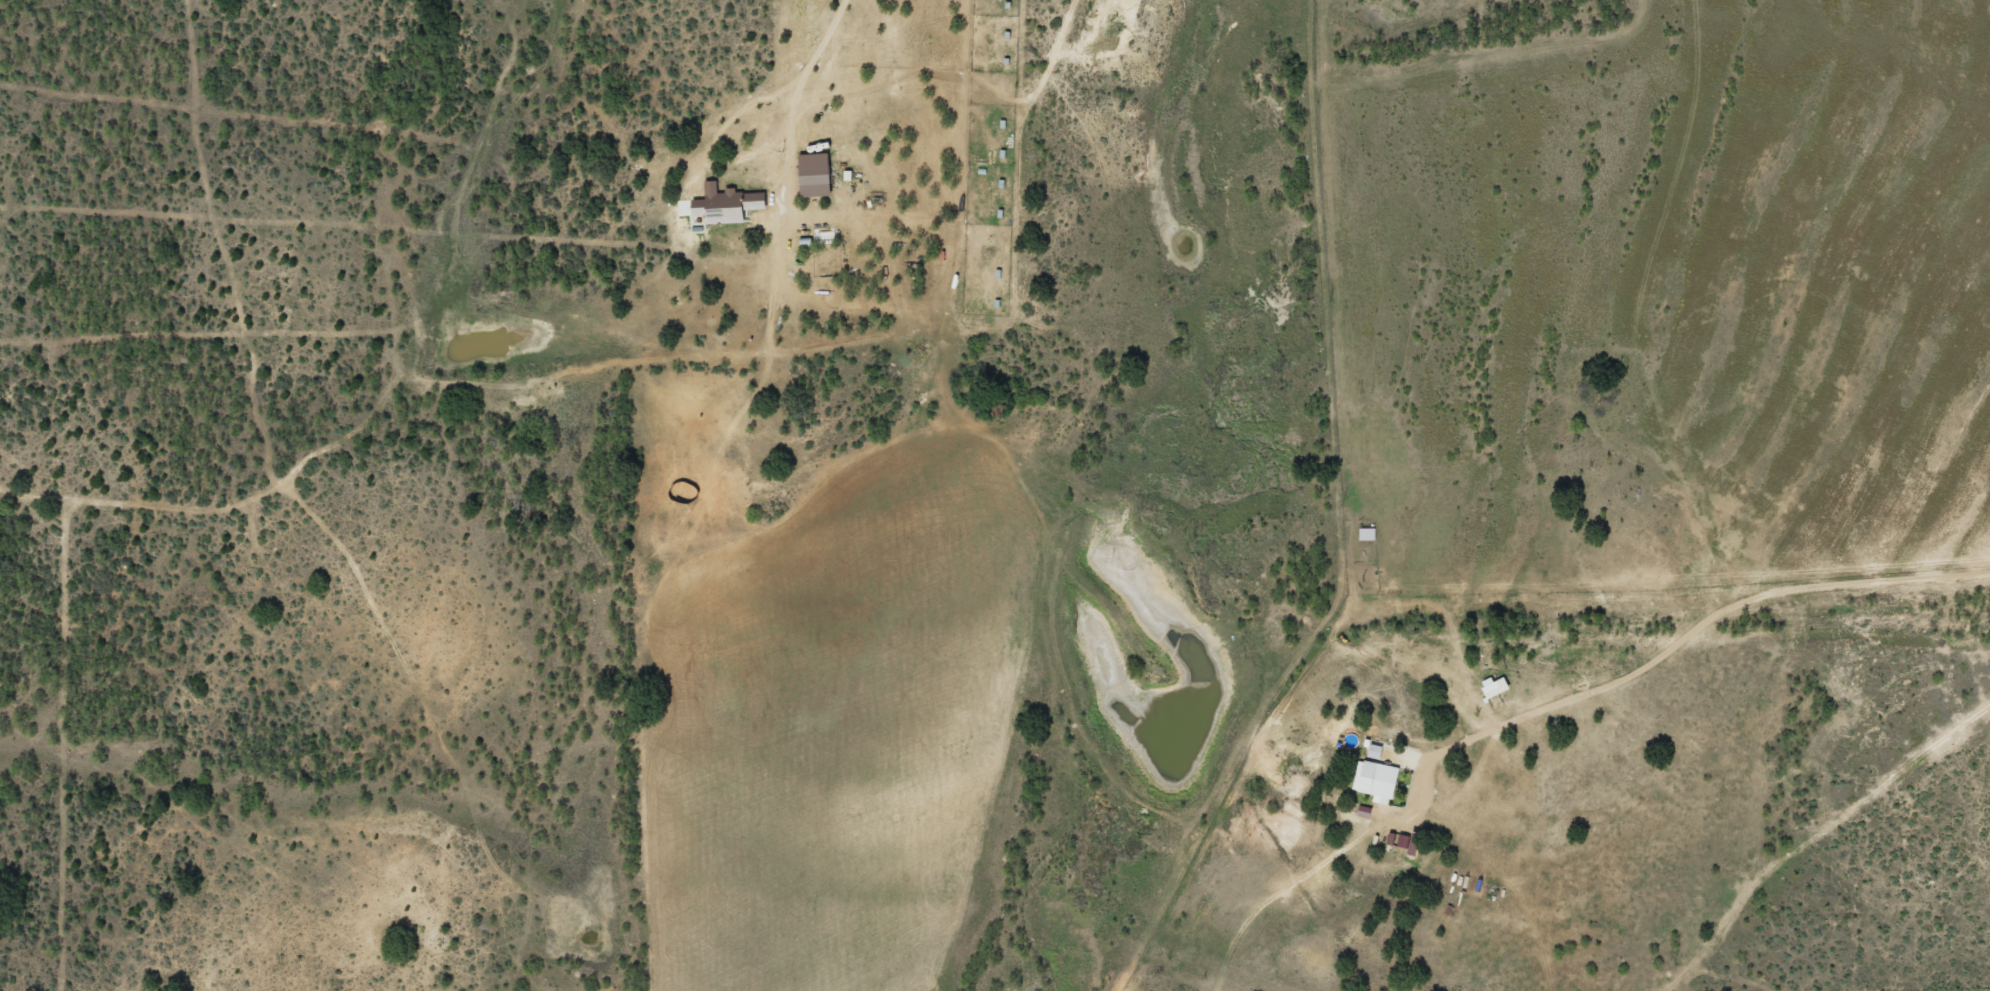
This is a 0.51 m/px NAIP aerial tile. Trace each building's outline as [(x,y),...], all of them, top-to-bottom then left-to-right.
[(1391,767),(1352,759),(1346,791),(1373,797),(1372,801),(1384,804),(1391,767)]
